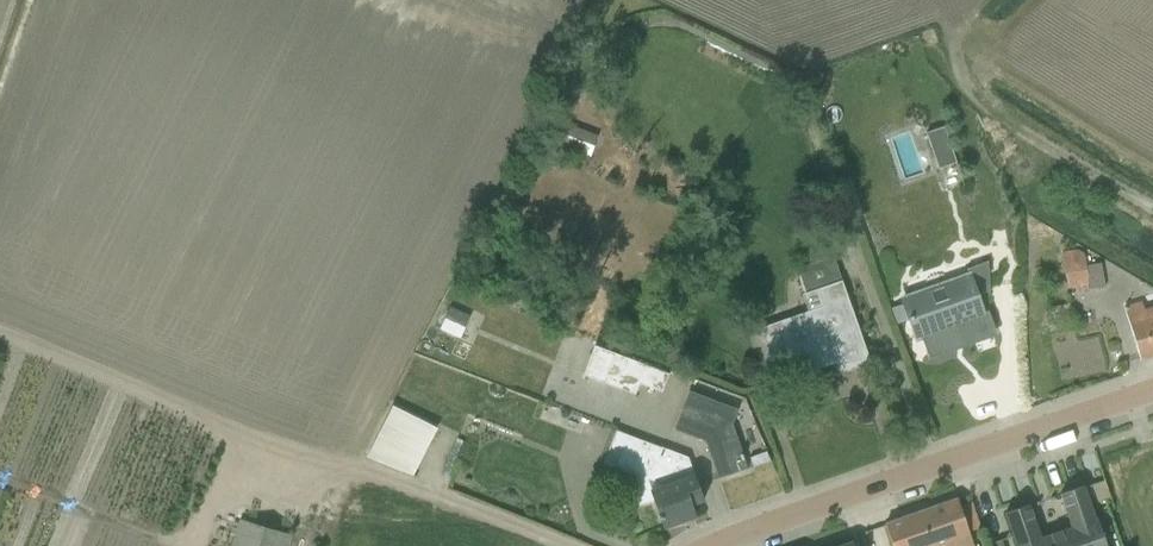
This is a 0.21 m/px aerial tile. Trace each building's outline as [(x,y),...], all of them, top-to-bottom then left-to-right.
[(936,169),(955,162),(943,126),(924,133),(936,169)] [(839,374),(869,364),(827,242),(798,252),(803,266),(796,268),(798,274),(796,275),(803,295),(801,296),(807,312),(759,329),(778,383),(836,363),(839,374)] [(1085,252),(1054,253),(1055,282),(1086,281),(1085,252)] [(908,319),(915,338),(983,314),(976,296),(989,291),(987,262),(965,269),(967,273),(900,297),(902,304),(888,309),(894,325),(908,319)] [(1123,307),(1139,359),(1152,355),(1152,307),(1143,310),(1141,302),(1123,307)] [(438,329),(458,339),(470,317),(450,307),(438,329)] [(1027,310),(1032,329),(1044,325),(1038,307),(1027,310)] [(668,368),(688,356),(677,337),(657,348),(668,368)] [(660,392),(667,374),(593,346),(582,375),(633,394),(638,383),(660,392)] [(737,409),(687,391),(673,431),(704,442),(716,479),(746,469),(731,423),(737,409)] [(436,429),(391,407),(365,458),(412,476),(436,429)] [(686,457),(614,431),(602,464),(636,477),(631,488),(637,507),(654,501),(663,527),(693,517),(689,505),(701,501),(686,457)] [(756,482),(774,475),(767,456),(749,462),(756,482)] [(1083,486),(1059,494),(1071,529),(1039,539),(1027,505),(1004,513),(1015,545),(1105,545),(1096,519),(1094,520),(1083,486)] [(884,525),(891,545),(972,545),(968,532),(979,528),(971,502),(959,506),(956,500),(884,525)] [(229,545),(288,545),(292,536),(237,519),(229,545)]
